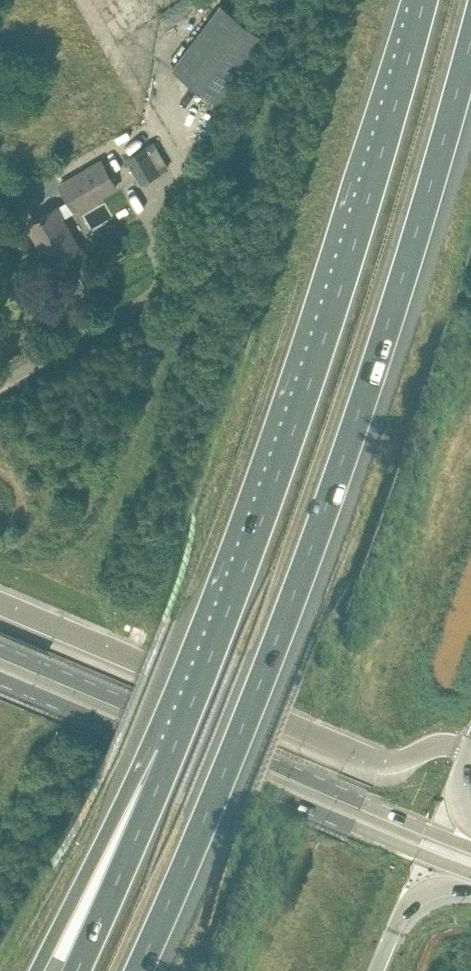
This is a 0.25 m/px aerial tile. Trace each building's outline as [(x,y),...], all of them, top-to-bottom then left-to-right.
[(222,102),(271,37),(222,0),(173,65),(222,102)] [(128,157),(142,181),(167,166),(153,142),(128,157)] [(101,158),(60,182),(75,209),(117,185),(101,158)] [(29,222),(53,264),(79,248),(55,207),(29,222)]
